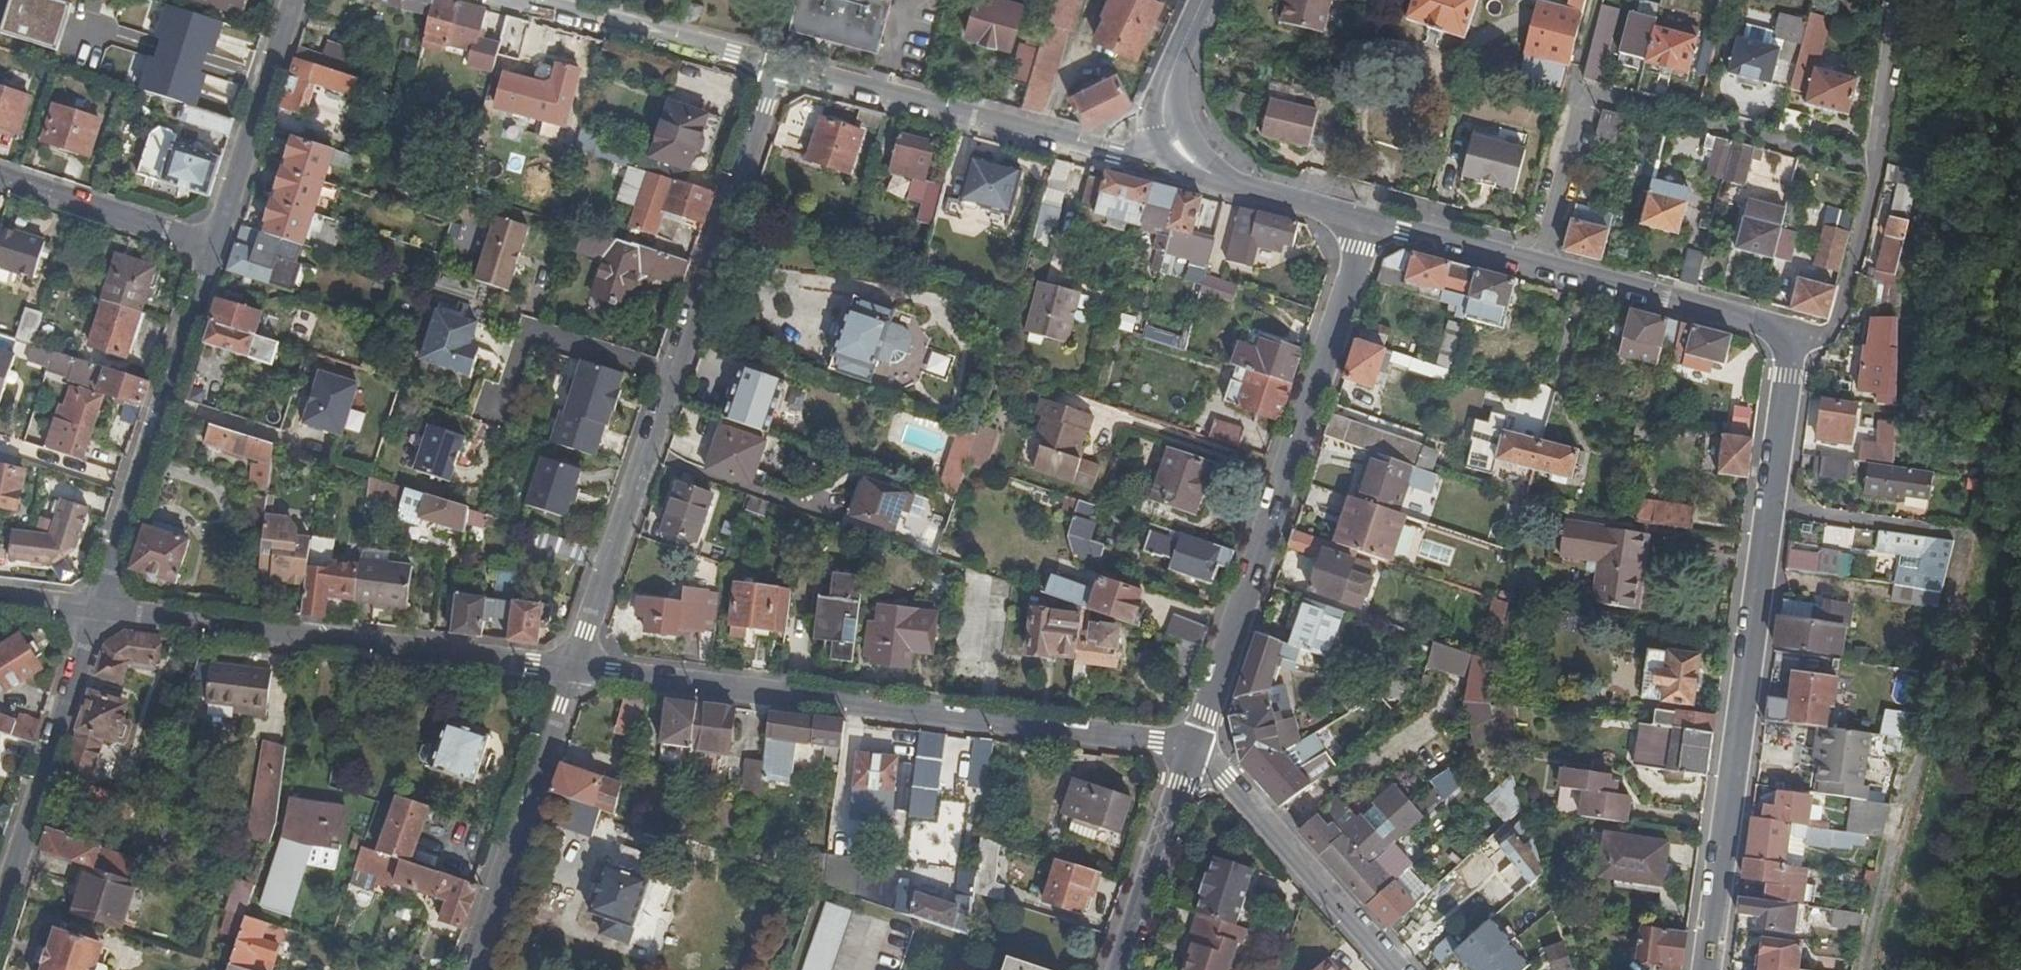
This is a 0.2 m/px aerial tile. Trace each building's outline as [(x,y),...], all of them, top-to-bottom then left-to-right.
[(239,24),(163,0),(118,0),(118,1),(123,3),(120,15),(231,51),(239,24)] [(245,0),(209,0),(242,10),(245,0)] [(429,12),(432,0),(384,0),(429,12)] [(487,5),(469,0),(432,0),(429,12),(423,39),(441,44),(442,38),(471,46),(467,62),(492,69),(499,44),(500,40),(479,35),(487,5)] [(789,23),(875,45),(886,0),(795,0),(789,23)] [(1009,47),(1021,5),(1013,3),(1013,0),(1003,0),(1002,0),(978,0),(969,36),(1009,47)] [(1022,107),(1044,112),(1069,28),(1074,29),(1082,0),(1055,0),(1044,34),(1029,82),(1022,107)] [(1159,3),(1154,0),(1109,0),(1092,37),(1134,57),(1159,3)] [(1329,0),(1288,0),(1281,26),(1319,36),(1329,0)] [(1407,18),(1428,25),(1427,29),(1442,34),(1444,30),(1465,37),(1476,0),(1413,0),(1407,18)] [(1572,61),(1588,0),(1571,0),(1569,7),(1547,0),(1539,0),(1526,48),(1572,61)] [(1826,0),(1814,0),(1808,23),(1792,79),(1803,81),(1808,61),(1811,62),(1828,1),(1826,0)] [(1580,72),(1601,78),(1620,7),(1600,1),(1580,72)] [(524,15),(507,10),(500,40),(499,44),(515,50),(524,15)] [(1650,60),(1692,71),(1701,38),(1698,37),(1702,25),(1661,14),(1660,17),(1635,10),(1624,51),(1651,58),(1650,60)] [(1730,72),(1790,88),(1792,79),(1808,23),(1780,16),(1776,31),(1774,36),(1784,39),(1781,49),(1746,39),(1741,38),(1730,72)] [(1750,24),(1746,39),(1781,49),(1784,39),(1774,36),(1776,31),(1750,24)] [(128,84),(150,90),(187,102),(212,109),(220,83),(36,25),(28,51),(56,60),(128,84)] [(1011,76),(1029,82),(1044,34),(1029,28),(1025,42),(1020,40),(1011,76)] [(1731,35),(1722,32),(1719,42),(1729,45),(1731,35)] [(410,48),(413,37),(401,34),(398,45),(410,48)] [(345,70),(353,46),(327,38),(323,50),(298,43),(295,54),(345,70)] [(1707,38),(1696,78),(1707,81),(1718,41),(1707,38)] [(345,70),(295,54),(279,104),(300,109),(310,78),(353,91),(359,74),(354,73),(347,70),(345,70)] [(548,83),(530,79),(502,71),(494,103),(564,121),(578,67),(557,62),(556,66),(552,78),(548,83)] [(532,69),(530,79),(548,83),(552,78),(556,66),(541,64),(532,69)] [(1852,115),(1861,80),(1816,68),(1806,102),(1852,115)] [(1130,105),(1133,101),(1117,69),(1069,94),(1084,123),(1094,125),(1130,105)] [(25,133),(35,98),(0,87),(0,125),(25,133)] [(1310,145),(1319,110),(1273,98),(1264,133),(1310,145)] [(651,154),(609,141),(612,132),(581,124),(576,146),(633,165),(651,171),(684,181),(690,166),(702,170),(719,116),(669,100),(651,154)] [(91,151),(101,116),(57,102),(45,137),(91,151)] [(229,133),(235,117),(212,109),(187,102),(182,117),(229,133)] [(1617,140),(1625,109),(1603,103),(1595,134),(1617,140)] [(1784,109),(1779,125),(1807,132),(1811,116),(1784,109)] [(845,169),(863,129),(825,112),(806,152),(845,169)] [(1669,121),(1657,117),(1653,132),(1665,135),(1669,121)] [(25,133),(0,125),(0,132),(23,139),(25,133)] [(139,173),(210,195),(222,156),(205,150),(205,145),(200,140),(194,142),(191,146),(174,141),(175,136),(171,135),(173,131),(159,127),(150,135),(139,173)] [(1464,167),(1483,172),(1500,176),(1519,181),(1529,143),(1474,130),(1464,167)] [(930,225),(942,182),(924,176),(934,139),(900,131),(890,168),(915,174),(904,217),(930,225)] [(1717,134),(1707,131),(1703,147),(1713,150),(1717,134)] [(348,167),(352,151),(334,146),(292,133),(287,154),(291,155),(287,165),(325,177),(329,161),(348,167)] [(1717,134),(1713,150),(1707,170),(1726,175),(1736,139),(1717,134)] [(1736,139),(1726,175),(1743,180),(1754,143),(1736,139)] [(963,184),(943,179),(942,182),(930,225),(925,243),(946,248),(950,233),(957,234),(965,205),(974,206),(980,202),(1009,209),(1021,165),(972,152),(963,184)] [(1071,157),(1054,152),(1037,218),(1051,222),(1054,223),(1071,157)] [(1886,176),(1901,181),(1910,183),(1914,166),(1890,160),(1886,176)] [(287,165),(283,164),(276,185),(281,186),(277,198),(315,210),(325,177),(287,165)] [(1104,177),(1090,174),(1083,200),(1087,201),(1086,204),(1096,207),(1095,212),(1139,223),(1141,218),(1151,178),(1106,167),(1104,177)] [(702,222),(713,191),(684,181),(651,171),(631,227),(655,235),(664,210),(702,222)] [(1500,176),(1483,172),(1482,176),(1499,181),(1500,176)] [(1664,174),(1655,172),(1643,221),(1680,231),(1691,189),(1666,182),(1664,174)] [(1176,184),(1151,178),(1141,218),(1148,221),(1146,227),(1156,230),(1152,244),(1157,246),(1152,267),(1160,269),(1166,248),(1170,235),(1164,233),(1176,184)] [(1910,183),(1901,181),(1894,209),(1899,212),(1897,217),(1892,216),(1891,219),(1882,217),(1877,234),(1887,236),(1877,275),(1893,279),(1910,221),(1914,185),(1910,183)] [(1201,191),(1176,184),(1164,233),(1170,235),(1166,248),(1190,256),(1188,260),(1207,266),(1214,236),(1191,230),(1201,191)] [(1581,184),(1577,199),(1589,202),(1590,187),(1581,184)] [(321,248),(332,215),(315,210),(277,198),(273,196),(266,219),(270,220),(267,231),(302,242),(305,243),(321,248)] [(1300,217),(1225,197),(1218,224),(1293,243),(1300,217)] [(1785,208),(1749,198),(1735,245),(1772,254),(1773,251),(1778,235),(1780,225),(1785,208)] [(1577,199),(1564,248),(1600,257),(1609,227),(1583,220),(1584,214),(1586,214),(1589,202),(1577,199)] [(1843,268),(1857,210),(1830,203),(1816,261),(1843,268)] [(530,225),(498,214),(476,277),(509,288),(530,225)] [(1051,222),(1037,218),(1031,241),(1045,246),(1051,222)] [(1778,235),(1795,239),(1798,230),(1780,225),(1778,235)] [(40,275),(51,239),(11,226),(0,262),(40,275)] [(236,240),(227,266),(294,287),(302,263),(296,261),(302,242),(267,231),(260,228),(255,247),(236,240)] [(683,280),(690,262),(586,228),(580,247),(607,256),(595,293),(628,304),(641,267),(683,280)] [(1778,235),(1773,251),(1790,256),(1795,239),(1778,235)] [(1409,272),(1415,249),(1404,246),(1382,259),(1381,264),(1409,272)] [(1681,277),(1696,281),(1705,251),(1689,247),(1681,277)] [(1452,258),(1415,249),(1409,272),(1407,278),(1441,287),(1444,288),(1452,258)] [(121,255),(107,300),(141,311),(155,267),(121,255)] [(1478,265),(1452,258),(1444,288),(1441,287),(1439,297),(1458,301),(1456,313),(1465,315),(1478,265)] [(1407,278),(1409,272),(1381,264),(1376,278),(1405,285),(1407,278)] [(1516,276),(1478,265),(1465,315),(1503,323),(1516,276)] [(1870,302),(1877,275),(1861,271),(1854,298),(1870,302)] [(1232,300),(1238,283),(1209,273),(1203,290),(1210,292),(1232,300)] [(1831,315),(1838,286),(1798,275),(1790,304),(1831,315)] [(1876,314),(1902,317),(1904,282),(1893,279),(1877,275),(1870,302),(1876,314)] [(1076,307),(1079,290),(1038,280),(1025,330),(1067,342),(1073,316),(1071,316),(1074,306),(1076,307)] [(1204,314),(1210,292),(1203,290),(1200,288),(1194,311),(1204,314)] [(870,381),(876,363),(878,356),(887,359),(889,354),(895,356),(900,340),(885,336),(890,320),(895,306),(854,292),(829,366),(870,381)] [(218,297),(211,317),(253,330),(258,310),(218,297)] [(141,311),(107,300),(94,342),(128,352),(134,333),(141,311)] [(1680,317),(1631,305),(1624,335),(1632,337),(1628,352),(1660,360),(1661,359),(1671,361),(1675,343),(1680,317)] [(476,319),(436,307),(420,356),(470,372),(479,344),(469,341),(476,319)] [(37,343),(47,313),(30,308),(20,337),(37,343)] [(291,308),(288,319),(303,323),(306,312),(291,308)] [(1142,315),(1123,310),(1118,325),(1121,325),(1137,331),(1142,315)] [(142,335),(149,313),(141,311),(134,333),(142,335)] [(1898,406),(1902,317),(1876,314),(1872,343),(1868,343),(1864,388),(1884,391),(1884,404),(1898,406)] [(211,317),(204,340),(266,360),(272,337),(253,330),(211,317)] [(1455,352),(1464,320),(1450,317),(1437,366),(1446,369),(1455,352)] [(1731,330),(1680,317),(1675,343),(1685,346),(1685,348),(1701,353),(1724,359),(1731,330)] [(909,327),(890,320),(885,336),(900,340),(895,356),(889,354),(887,359),(897,363),(904,358),(912,334),(909,327)] [(1362,320),(1356,339),(1382,347),(1388,330),(1362,320)] [(1142,333),(1184,347),(1187,335),(1146,321),(1142,333)] [(1117,342),(1121,325),(1118,325),(1113,323),(1108,339),(1117,342)] [(1290,381),(1301,346),(1263,334),(1259,348),(1240,342),(1233,363),(1250,368),(1290,381)] [(1632,337),(1624,335),(1620,350),(1628,352),(1632,337)] [(1356,339),(1345,375),(1373,385),(1378,372),(1384,374),(1389,361),(1392,351),(1382,347),(1356,339)] [(1685,346),(1675,343),(1671,361),(1698,368),(1701,353),(1685,348),(1685,346)] [(0,348),(0,406),(17,354),(0,348)] [(554,353),(538,348),(536,352),(553,358),(554,353)] [(62,374),(70,353),(56,349),(49,370),(47,377),(60,381),(62,374)] [(46,367),(51,355),(37,350),(33,362),(46,367)] [(1392,351),(1389,361),(1409,368),(1412,358),(1392,351)] [(151,380),(89,360),(70,353),(62,374),(144,402),(151,380)] [(935,353),(929,373),(949,378),(954,358),(935,353)] [(1448,378),(1446,369),(1437,366),(1412,358),(1409,368),(1447,381),(1448,378)] [(624,375),(583,362),(578,377),(571,381),(568,391),(571,398),(566,412),(561,410),(551,440),(595,455),(605,425),(608,426),(612,410),(615,411),(621,391),(619,390),(624,375)] [(731,399),(724,417),(767,432),(785,380),(743,366),(738,380),(742,382),(735,400),(731,399)] [(195,368),(186,397),(219,407),(228,379),(195,368)] [(342,433),(359,380),(319,368),(303,421),(342,433)] [(1278,416),(1290,381),(1250,368),(1246,382),(1230,377),(1223,398),(1278,416)] [(1573,386),(1579,397),(1588,392),(1582,382),(1573,386)] [(38,444),(82,458),(103,395),(71,384),(64,405),(59,403),(55,415),(47,414),(38,444)] [(1517,411),(1521,394),(1487,387),(1483,403),(1517,411)] [(1092,412),(1040,395),(1035,412),(1043,414),(1037,433),(1041,444),(1033,466),(1092,485),(1099,463),(1077,455),(1085,428),(1087,429),(1092,412)] [(1754,434),(1759,399),(1745,398),(1736,397),(1732,431),(1754,434)] [(965,399),(956,426),(963,429),(976,432),(979,424),(984,406),(965,399)] [(1856,406),(1825,400),(1819,438),(1851,442),(1856,406)] [(1332,413),(1324,435),(1372,450),(1414,464),(1416,465),(1424,444),(1332,413)] [(1212,436),(1242,446),(1248,427),(1218,418),(1212,436)] [(258,456),(255,477),(269,481),(273,443),(211,423),(205,438),(258,456)] [(464,434),(430,424),(416,468),(450,479),(464,434)] [(972,447),(976,432),(963,429),(956,426),(950,424),(948,431),(955,432),(947,460),(966,465),(967,462),(972,447)] [(976,432),(972,447),(967,462),(984,467),(995,429),(979,424),(976,432)] [(749,484),(764,441),(722,426),(708,469),(749,484)] [(1534,467),(1542,437),(1506,428),(1497,457),(1534,467)] [(1885,451),(1896,453),(1897,429),(1885,430),(1885,451)] [(1749,474),(1754,434),(1732,431),(1722,430),(1717,470),(1749,474)] [(1579,447),(1542,437),(1534,467),(1572,477),(1579,447)] [(1440,449),(1424,444),(1416,465),(1434,471),(1440,449)] [(1862,461),(1869,461),(1896,465),(1896,453),(1885,451),(1852,447),(1851,459),(1862,461)] [(19,512),(25,472),(18,470),(19,457),(0,450),(0,508),(19,512)] [(1220,467),(1169,450),(1154,495),(1205,512),(1220,467)] [(1431,494),(1438,473),(1434,471),(1416,465),(1414,464),(1372,450),(1357,498),(1398,511),(1407,486),(1431,494)] [(1817,469),(1832,471),(1834,457),(1819,455),(1817,469)] [(582,468),(543,456),(527,503),(566,516),(572,498),(576,486),(582,468)] [(1860,476),(1862,461),(1851,459),(1834,457),(1832,471),(1832,472),(1860,476)] [(1930,496),(1935,470),(1896,465),(1869,461),(1865,490),(1907,496),(1909,493),(1930,496)] [(1522,472),(1515,498),(1516,498),(1524,501),(1532,475),(1522,472)] [(400,500),(404,485),(396,482),(372,475),(370,474),(369,490),(367,504),(399,513),(400,500)] [(908,513),(913,494),(865,477),(853,515),(894,530),(902,511),(908,513)] [(713,494),(678,482),(662,528),(697,541),(713,494)] [(404,485),(400,500),(423,507),(421,515),(465,528),(466,520),(468,505),(404,485)] [(581,488),(576,486),(572,498),(577,499),(581,488)] [(264,521),(268,493),(241,490),(239,517),(264,521)] [(289,580),(307,582),(313,538),(297,537),(297,528),(288,517),(269,516),(271,493),(268,493),(264,521),(257,586),(274,588),(275,579),(289,580)] [(773,502),(748,493),(742,514),(757,519),(760,513),(767,516),(773,502)] [(1075,513),(1079,499),(1064,493),(1059,508),(1075,513)] [(37,534),(10,529),(7,556),(50,562),(51,555),(73,541),(77,544),(90,505),(64,496),(57,520),(52,535),(41,534),(37,534)] [(1336,543),(1377,557),(1387,560),(1403,513),(1398,511),(1357,498),(1352,496),(1336,543)] [(1524,516),(1527,501),(1524,501),(1516,498),(1513,514),(1524,516)] [(1697,525),(1700,505),(1641,498),(1638,517),(1662,521),(1697,525)] [(1068,532),(1075,549),(1100,556),(1105,542),(1090,537),(1096,519),(1090,517),(1094,503),(1079,499),(1075,513),(1068,532)] [(493,504),(485,501),(482,509),(485,510),(490,512),(493,504)] [(482,520),(485,510),(482,509),(468,505),(466,520),(480,524),(482,520)] [(496,524),(499,515),(490,512),(485,510),(482,520),(496,524)] [(52,535),(57,520),(44,515),(41,534),(52,535)] [(1595,599),(1640,605),(1649,530),(1568,520),(1563,553),(1601,558),(1595,599)] [(145,525),(132,567),(175,581),(189,539),(184,538),(187,530),(158,521),(155,528),(145,525)] [(1954,538),(1881,527),(1878,547),(1928,556),(1925,571),(1897,568),(1895,583),(1942,590),(1954,538)] [(1293,529),(1289,544),(1321,554),(1311,586),(1361,602),(1377,557),(1336,543),(1293,529)] [(1149,530),(1141,552),(1161,558),(1162,555),(1170,557),(1167,568),(1209,582),(1215,564),(1227,568),(1233,550),(1213,542),(1204,540),(1179,532),(1177,539),(1149,530)] [(588,562),(593,545),(552,532),(544,555),(553,558),(556,551),(588,562)] [(327,596),(355,599),(360,560),(333,557),(335,539),(313,538),(307,582),(303,614),(325,616),(327,596)] [(80,549),(77,544),(73,541),(51,555),(50,562),(52,565),(80,549)] [(1823,543),(1819,571),(1849,575),(1853,551),(1843,549),(1843,547),(1823,543)] [(1821,553),(1788,548),(1785,565),(1818,571),(1821,553)] [(388,553),(361,550),(360,560),(387,563),(388,553)] [(360,560),(355,599),(406,606),(410,565),(387,563),(360,560)] [(514,599),(515,592),(520,568),(506,566),(500,596),(514,599)] [(966,567),(955,655),(979,658),(989,575),(966,567)] [(832,660),(854,663),(865,575),(835,571),(832,595),(820,594),(815,639),(827,640),(834,641),(832,660)] [(1088,609),(1133,624),(1144,592),(1101,577),(1096,591),(1054,577),(1048,596),(1074,604),(1081,607),(1088,609)] [(288,588),(289,580),(275,579),(274,588),(288,588)] [(1942,590),(1895,583),(1892,599),(1938,606),(1942,590)] [(681,627),(716,632),(721,591),(685,587),(683,600),(639,596),(636,614),(647,616),(645,631),(680,635),(681,627)] [(452,632),(482,635),(487,593),(457,590),(452,632)] [(507,638),(538,642),(542,620),(545,602),(529,600),(530,594),(515,592),(514,599),(507,638)] [(1309,598),(1299,595),(1289,626),(1299,629),(1309,598)] [(1505,618),(1508,601),(1491,595),(1488,615),(1505,618)] [(1299,629),(1293,643),(1303,647),(1328,655),(1343,609),(1309,598),(1299,629)] [(770,646),(785,647),(785,642),(789,608),(736,599),(728,649),(745,653),(746,649),(768,653),(770,646)] [(1502,702),(1521,603),(1508,601),(1505,618),(1501,636),(1497,657),(1490,701),(1502,702)] [(549,621),(552,603),(545,602),(542,620),(549,621)] [(1780,603),(1778,616),(1811,621),(1813,614),(1824,615),(1825,610),(1780,603)] [(1075,656),(1081,607),(1074,604),(1072,614),(1034,610),(1028,654),(1048,656),(1048,652),(1075,656)] [(1813,614),(1811,621),(1843,626),(1844,626),(1847,610),(1825,606),(1825,610),(1824,615),(1813,614)] [(1087,623),(1088,609),(1081,607),(1075,656),(1074,659),(1090,661),(1115,665),(1117,644),(1111,643),(1113,626),(1087,623)] [(934,651),(938,615),(881,609),(879,621),(877,642),(870,641),(868,657),(875,657),(874,665),(909,669),(911,670),(913,648),(934,651)] [(1207,626),(1172,613),(1164,634),(1176,638),(1178,639),(1201,646),(1207,626)] [(1778,616),(1774,649),(1840,657),(1843,626),(1811,621),(1778,616)] [(877,642),(879,621),(872,620),(870,641),(877,642)] [(108,642),(99,670),(123,677),(128,659),(139,653),(158,656),(159,643),(170,644),(171,637),(126,631),(108,642)] [(36,655),(27,641),(21,632),(0,645),(0,676),(8,687),(42,666),(36,655)] [(1230,718),(1241,763),(1287,752),(1314,735),(1312,733),(1301,739),(1295,717),(1276,721),(1274,712),(1290,709),(1285,686),(1269,689),(1282,655),(1299,661),(1303,647),(1293,643),(1259,632),(1230,718)] [(1484,632),(1479,652),(1497,657),(1501,636),(1484,632)] [(27,641),(36,655),(42,651),(34,637),(27,641)] [(1192,673),(1201,646),(1178,639),(1169,667),(1192,673)] [(1475,651),(1436,639),(1428,663),(1445,668),(1470,676),(1475,651)] [(824,659),(832,660),(834,641),(827,640),(824,659)] [(768,653),(784,656),(785,647),(770,646),(768,653)] [(1657,697),(1692,702),(1697,655),(1650,647),(1647,671),(1655,671),(1654,685),(1658,685),(1657,697)] [(1479,652),(1475,651),(1470,676),(1467,695),(1476,749),(1486,743),(1498,736),(1490,701),(1497,657),(1479,652)] [(272,669),(202,657),(194,680),(205,682),(202,696),(232,702),(247,705),(246,711),(265,715),(272,669)] [(1088,683),(1090,661),(1074,659),(1072,681),(1088,683)] [(1445,668),(1428,663),(1422,686),(1438,691),(1445,668)] [(1907,740),(1924,669),(1896,665),(1879,736),(1907,740)] [(1768,694),(1764,718),(1822,727),(1824,727),(1832,674),(1793,668),(1788,697),(1768,694)] [(1657,697),(1658,685),(1654,685),(1655,671),(1647,671),(1645,696),(1657,697)] [(1404,696),(1415,684),(1392,676),(1387,692),(1404,696)] [(94,687),(66,771),(87,777),(89,778),(103,730),(116,733),(127,698),(94,687)] [(1079,711),(1081,698),(1081,691),(1070,690),(1068,710),(1079,711)] [(647,693),(627,691),(619,721),(637,727),(647,693)] [(660,738),(665,696),(647,693),(637,727),(629,753),(658,757),(659,742),(660,738)] [(665,696),(660,738),(659,742),(730,750),(735,704),(665,696)] [(1517,704),(1502,702),(1490,701),(1498,736),(1501,736),(1515,737),(1517,704)] [(247,705),(232,702),(231,708),(246,711),(247,705)] [(36,739),(43,716),(22,708),(19,716),(15,732),(36,739)] [(1675,727),(1677,714),(1677,711),(1658,709),(1656,724),(1664,725),(1675,727)] [(19,716),(0,710),(0,727),(2,727),(15,732),(19,716)] [(1713,732),(1715,716),(1677,710),(1677,711),(1677,714),(1675,727),(1713,732)] [(769,713),(765,759),(784,761),(786,736),(828,740),(826,760),(842,762),(846,721),(769,713)] [(474,777),(488,729),(445,716),(431,763),(474,777)] [(1707,774),(1713,732),(1675,727),(1664,725),(1656,724),(1639,721),(1634,763),(1707,774)] [(945,731),(918,727),(916,754),(941,757),(945,731)] [(1824,727),(1822,727),(1814,777),(1818,778),(1816,790),(1861,797),(1866,798),(1869,782),(1862,782),(1869,734),(1824,727)] [(277,818),(285,742),(263,735),(253,832),(271,838),(277,818)] [(1242,765),(1280,807),(1312,784),(1300,770),(1325,752),(1314,735),(1287,752),(1241,763),(1242,765)] [(1498,736),(1486,743),(1489,754),(1504,749),(1501,736),(1498,736)] [(890,808),(897,753),(858,748),(852,803),(890,808)] [(1312,784),(1333,768),(1336,765),(1325,752),(1300,770),(1312,784)] [(760,800),(765,759),(750,756),(745,797),(760,800)] [(1605,768),(1606,759),(1592,756),(1591,766),(1605,768)] [(563,759),(553,789),(561,792),(602,806),(616,811),(624,781),(563,759)] [(1556,812),(1625,822),(1629,794),(1614,792),(1616,779),(1607,778),(1608,768),(1605,768),(1591,766),(1562,761),(1556,812)] [(1466,782),(1455,764),(1430,780),(1443,800),(1466,782)] [(66,771),(60,791),(80,798),(87,777),(66,771)] [(1384,775),(1348,808),(1359,820),(1395,787),(1384,775)] [(1503,822),(1521,806),(1512,776),(1484,801),(1503,822)] [(87,777),(80,798),(114,809),(120,788),(89,778),(87,777)] [(1114,844),(1129,795),(1078,779),(1066,821),(1070,822),(1068,830),(1114,844)] [(1294,824),(1320,852),(1339,834),(1367,864),(1373,859),(1421,817),(1395,787),(1359,820),(1348,808),(1336,793),(1316,810),(1312,807),(1294,824)] [(410,857),(430,800),(398,790),(377,846),(410,857)] [(593,833),(602,806),(561,792),(551,819),(593,833)] [(1766,805),(1763,818),(1823,826),(1824,817),(1804,815),(1806,796),(1779,792),(1776,806),(1766,805)] [(1866,798),(1861,797),(1856,830),(1871,831),(1885,833),(1892,801),(1866,798)] [(347,805),(298,801),(297,823),(288,822),(285,840),(264,905),(290,914),(308,863),(340,867),(347,805)] [(297,823),(298,801),(290,801),(288,822),(297,823)] [(1514,895),(1541,871),(1521,806),(1503,822),(1489,835),(1509,861),(1496,871),(1514,895)] [(1751,817),(1745,858),(1786,864),(1789,834),(1804,836),(1803,843),(1854,849),(1855,843),(1856,830),(1823,826),(1763,818),(1751,817)] [(49,825),(42,848),(81,860),(90,863),(96,865),(99,855),(101,848),(103,843),(49,825)] [(1869,845),(1871,831),(1856,830),(1855,843),(1869,845)] [(974,892),(1005,901),(1008,881),(999,879),(1003,851),(1012,853),(1023,856),(1026,846),(981,833),(977,869),(974,892)] [(1320,852),(1368,906),(1393,883),(1373,859),(1367,864),(1339,834),(1320,852)] [(1659,884),(1665,842),(1604,834),(1597,875),(1659,884)] [(1789,834),(1786,864),(1801,866),(1803,843),(1804,836),(1789,834)] [(1509,861),(1489,835),(1478,846),(1496,871),(1509,861)] [(410,857),(377,846),(363,841),(355,862),(378,870),(375,879),(391,884),(393,875),(448,894),(441,913),(465,921),(479,880),(410,857)] [(659,862),(661,856),(627,844),(619,866),(609,863),(593,912),(609,917),(603,932),(632,942),(653,878),(669,884),(674,871),(659,862)] [(147,881),(152,862),(119,852),(101,848),(99,855),(96,865),(139,878),(144,880),(147,881)] [(1202,886),(1196,904),(1197,904),(1203,907),(1236,919),(1256,862),(1217,848),(1214,859),(1209,858),(1199,884),(1202,886)] [(1036,894),(1010,879),(1012,853),(1003,851),(999,879),(1008,881),(1005,901),(1030,908),(1036,894)] [(829,852),(825,878),(858,889),(862,857),(829,852)] [(1094,889),(1101,869),(1057,856),(1044,898),(1082,911),(1089,888),(1094,889)] [(1764,901),(1792,904),(1798,905),(1803,866),(1801,866),(1786,864),(1745,858),(1743,876),(1766,879),(1764,901)] [(90,863),(81,860),(76,879),(83,882),(90,863)] [(373,885),(375,879),(378,870),(355,862),(350,878),(373,885)] [(80,893),(74,911),(122,927),(139,878),(96,865),(90,863),(83,882),(87,883),(84,894),(80,893)] [(974,892),(977,869),(962,867),(958,902),(900,882),(896,907),(923,916),(943,923),(967,933),(974,892)] [(1396,881),(1416,903),(1425,896),(1404,872),(1396,881)] [(1873,884),(1875,876),(1864,874),(1863,882),(1873,884)] [(231,908),(246,913),(256,883),(240,878),(231,908)] [(1368,906),(1389,929),(1416,903),(1396,881),(1393,883),(1368,906)] [(805,969),(833,969),(855,906),(829,897),(805,969)] [(1740,898),(1737,914),(1755,916),(1754,924),(1790,928),(1792,904),(1764,901),(1740,898)] [(1203,907),(1197,904),(1192,918),(1199,920),(1203,907)] [(1236,919),(1203,907),(1199,920),(1192,918),(1186,933),(1191,936),(1186,949),(1179,969),(1222,969),(1234,935),(1240,937),(1245,922),(1236,919)] [(223,928),(240,933),(246,913),(231,908),(229,908),(223,928)] [(1863,926),(1866,914),(1834,910),(1832,922),(1863,926)] [(295,929),(246,913),(240,933),(231,962),(257,969),(283,969),(295,929)] [(1685,933),(1639,926),(1635,960),(1660,964),(1671,965),(1670,969),(1680,969),(1685,933)] [(48,966),(46,969),(96,969),(100,959),(104,945),(59,930),(52,950),(48,966)] [(1181,947),(1186,949),(1191,936),(1186,933),(1181,947)] [(1433,957),(1440,964),(1459,947),(1449,936),(1433,950),(1433,957)] [(1754,949),(1752,961),(1797,967),(1800,942),(1765,938),(1763,950),(1754,949)] [(1562,941),(1546,947),(1552,969),(1565,969),(1570,968),(1562,941)] [(1440,964),(1446,969),(1459,969),(1470,959),(1459,947),(1440,964)] [(41,963),(48,966),(52,950),(46,948),(41,963)] [(405,964),(417,968),(423,951),(411,948),(405,964)] [(384,968),(387,959),(376,955),(373,964),(384,968)] [(1053,968),(1012,955),(1007,969),(1053,969),(1053,968)] [(1338,969),(1328,956),(1312,969),(1339,969),(1338,969)] [(111,963),(100,959),(96,969),(111,969),(111,963)] [(1752,961),(1751,969),(1818,969),(1797,967),(1752,961)] [(231,962),(228,969),(257,969),(231,962)]
